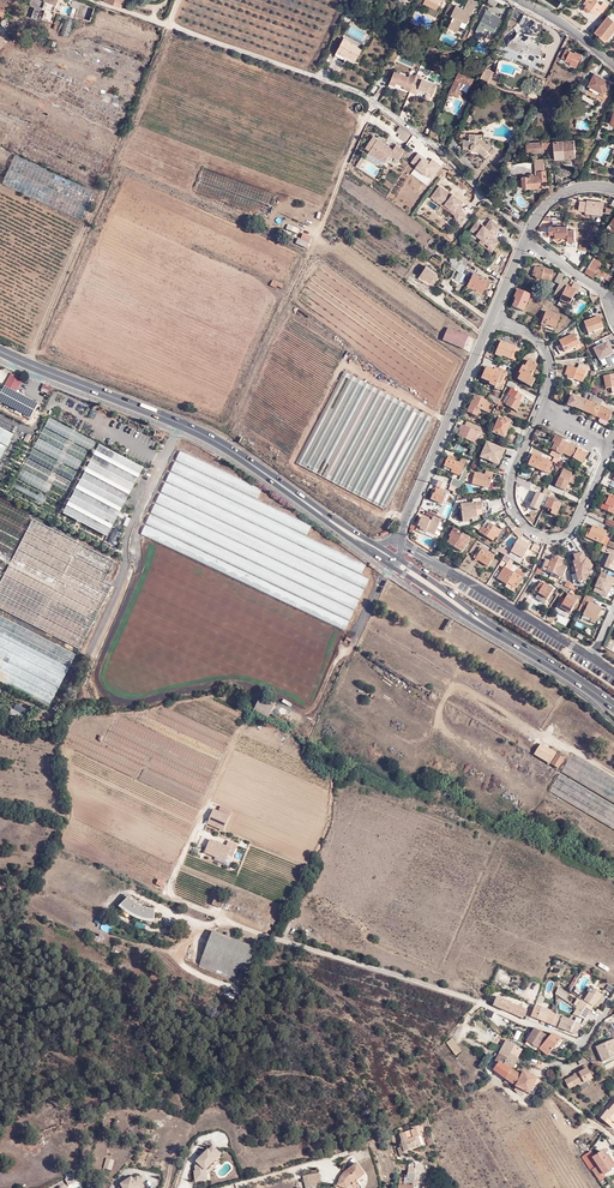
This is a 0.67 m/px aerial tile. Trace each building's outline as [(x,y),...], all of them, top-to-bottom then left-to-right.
[(56,0),(30,0),(28,5),(41,9),(42,7),(45,8),(52,11),(56,0)] [(427,0),(425,0),(423,2),(436,9),(438,6),(427,0)] [(599,0),(587,0),(588,1),(587,3),(585,6),(585,8),(585,10),(587,11),(589,11),(590,11),(596,15),(599,9),(603,12),(608,5),(603,2),(601,4),(597,2),(599,0)] [(464,9),(472,13),(475,7),(466,3),(464,9)] [(73,17),(76,8),(62,4),(59,12),(73,17)] [(84,14),(83,18),(89,19),(93,7),(83,4),(80,13),(84,14)] [(467,23),(472,13),(464,9),(456,5),(451,15),(453,17),(449,27),(457,31),(463,20),(467,23)] [(485,34),(487,35),(490,30),(494,31),(500,18),(487,11),(475,35),(482,39),(485,34)] [(608,15),(595,31),(607,42),(609,39),(608,38),(613,31),(613,19),(608,15)] [(544,44),(533,39),(530,42),(527,40),(525,40),(514,35),(512,36),(508,46),(518,51),(523,48),(540,55),(542,49),(544,44)] [(362,49),(343,39),(335,54),(344,59),(346,55),(356,60),(362,49)] [(540,58),(540,55),(523,48),(518,51),(508,46),(507,48),(519,54),(524,50),(540,58)] [(582,55),(575,51),(574,53),(566,50),(562,58),(570,62),(569,64),(576,67),(582,55)] [(476,75),(461,68),(449,93),(459,97),(462,89),(460,89),(462,86),(459,84),(460,80),(471,85),(476,75)] [(497,73),(486,68),(483,73),(481,78),(490,82),(493,77),(495,78),(497,73)] [(543,79),(546,73),(535,68),(532,73),(543,79)] [(410,90),(416,76),(410,74),(409,77),(394,71),(390,83),(400,87),(402,84),(405,85),(404,88),(410,90)] [(589,85),(590,86),(601,92),(603,93),(610,82),(595,74),(589,85)] [(422,79),(416,76),(410,90),(417,93),(419,88),(422,90),(427,91),(426,95),(432,97),(437,84),(422,79)] [(563,95),(572,99),(576,92),(566,86),(562,94),(563,95)] [(601,92),(590,86),(589,89),(600,95),(601,92)] [(536,103),(539,96),(529,92),(527,98),(536,103)] [(588,130),(590,122),(578,120),(576,128),(588,130)] [(439,128),(433,125),(429,136),(436,138),(439,128)] [(408,141),(411,136),(412,136),(399,127),(395,132),(399,135),(397,137),(407,143),(408,141)] [(477,139),(477,133),(469,133),(469,139),(464,138),(464,148),(477,148),(480,152),(485,156),(489,153),(492,155),(495,152),(492,149),(494,147),(488,141),(487,143),(483,139),(477,139)] [(405,152),(397,146),(394,150),(373,135),(365,147),(370,150),(369,152),(380,160),(382,158),(386,161),(390,156),(398,162),(405,152)] [(414,145),(417,140),(411,136),(408,141),(414,145)] [(551,141),(550,139),(542,139),(542,142),(527,143),(528,152),(544,152),(543,147),(549,147),(550,158),(576,156),(575,140),(551,141)] [(423,144),(417,140),(414,145),(420,149),(423,144)] [(430,161),(418,153),(411,163),(415,166),(414,168),(425,176),(426,175),(432,180),(442,166),(431,159),(430,161)] [(547,187),(547,170),(546,170),(545,158),(535,159),(536,166),(538,165),(539,176),(536,176),(535,176),(535,174),(534,173),(533,173),(531,173),(530,174),(530,176),(522,176),(522,179),(517,179),(518,185),(522,185),(523,188),(547,187)] [(463,203),(440,184),(430,198),(454,215),(457,222),(467,219),(462,209),(460,206),(463,203)] [(397,204),(402,206),(405,201),(400,198),(397,204)] [(586,212),(591,212),(591,210),(601,211),(602,201),(587,200),(586,212)] [(501,227),(490,218),(485,226),(477,220),(469,231),(481,240),(479,243),(492,253),(503,240),(496,234),(501,227)] [(549,224),(549,234),(555,234),(555,238),(555,239),(557,240),(558,240),(560,240),(561,240),(562,238),(562,237),(562,236),(567,236),(568,240),(574,239),(574,230),(568,230),(567,225),(561,226),(561,223),(549,224)] [(286,224),(284,230),(298,234),(300,228),(286,224)] [(303,233),(300,239),(308,243),(311,237),(303,233)] [(296,243),(306,248),(308,243),(300,239),(298,238),(296,243)] [(461,263),(466,266),(469,262),(462,257),(459,261),(461,263)] [(593,276),(602,262),(595,257),(586,271),(593,276)] [(450,265),(456,269),(457,270),(461,263),(459,261),(458,261),(458,262),(457,262),(456,263),(454,263),(452,263),(450,265)] [(465,269),(466,266),(461,263),(457,270),(456,269),(452,277),(484,292),(486,288),(487,289),(491,280),(465,269)] [(437,273),(435,271),(426,266),(420,274),(426,279),(431,282),(435,276),(437,273)] [(550,280),(552,270),(534,266),(532,275),(535,276),(535,278),(543,279),(544,278),(550,280)] [(612,277),(601,271),(599,274),(610,280),(612,277)] [(560,283),(564,274),(559,272),(555,281),(560,283)] [(281,288),(283,285),(284,283),(274,279),(270,285),(276,288),(277,286),(281,288)] [(571,287),(577,290),(579,291),(581,286),(574,282),(571,287)] [(566,286),(560,283),(554,293),(561,296),(559,300),(569,305),(577,290),(571,287),(566,285),(566,286)] [(523,311),(530,294),(517,289),(513,298),(515,298),(512,306),(523,311)] [(546,310),(541,324),(546,326),(547,324),(555,328),(560,316),(546,310)] [(603,327),(599,317),(585,321),(588,332),(603,327)] [(469,336),(448,328),(443,340),(464,349),(469,336)] [(574,334),(560,341),(562,345),(557,347),(560,353),(579,344),(574,334)] [(515,360),(520,349),(501,340),(495,354),(501,356),(502,354),(515,360)] [(591,358),(597,356),(599,360),(604,357),(605,358),(613,354),(608,342),(597,348),(594,343),(587,346),(591,358)] [(530,376),(537,365),(529,360),(525,367),(522,365),(518,373),(520,374),(517,379),(530,386),(535,379),(530,376)] [(582,381),(587,366),(580,364),(578,368),(568,365),(565,374),(567,375),(567,377),(574,379),(574,378),(582,381)] [(499,383),(500,383),(506,370),(498,367),(498,368),(496,371),(493,370),(486,367),(482,378),(490,381),(489,383),(495,386),(496,385),(497,382),(499,383)] [(434,416),(343,369),(295,464),(386,510),(434,416)] [(10,373),(3,386),(4,387),(16,393),(23,379),(10,373)] [(604,376),(606,387),(611,386),(613,386),(613,374),(604,376)] [(509,380),(506,385),(511,387),(514,388),(516,384),(509,380)] [(502,384),(500,383),(499,383),(498,386),(496,385),(495,386),(494,388),(500,391),(502,384)] [(16,393),(4,387),(0,395),(0,401),(30,418),(37,404),(16,393)] [(520,401),(523,395),(511,388),(508,394),(511,396),(506,404),(516,410),(521,402),(520,401)] [(500,399),(491,394),(489,399),(498,404),(500,399)] [(575,407),(582,410),(586,400),(572,394),(567,405),(574,408),(575,407)] [(467,412),(474,414),(477,407),(480,409),(486,411),(489,406),(491,402),(475,395),(467,412)] [(586,400),(582,410),(608,421),(612,411),(600,406),(603,400),(591,395),(588,401),(586,400)] [(504,437),(508,428),(507,428),(510,420),(504,417),(503,419),(499,417),(492,432),(504,437)] [(45,420),(19,481),(48,494),(52,484),(68,491),(86,450),(108,459),(106,464),(92,458),(75,497),(120,516),(136,479),(138,479),(145,463),(45,420)] [(475,424),(467,420),(465,426),(473,430),(475,424)] [(473,430),(465,426),(461,424),(459,429),(461,430),(459,435),(474,442),(479,432),(485,435),(487,429),(475,424),(473,430)] [(33,433),(28,431),(23,440),(28,443),(33,433)] [(485,435),(479,432),(474,442),(480,445),(485,435)] [(563,453),(568,443),(562,440),(562,439),(555,435),(552,441),(555,443),(554,444),(551,448),(551,449),(552,449),(550,454),(554,457),(559,459),(561,454),(562,454),(563,453)] [(504,450),(487,443),(482,457),(497,464),(504,450)] [(587,453),(568,443),(563,453),(582,463),(587,453)] [(451,471),(460,475),(466,460),(462,458),(459,463),(454,460),(455,457),(449,454),(444,466),(452,469),(451,471)] [(548,473),(552,462),(532,454),(528,465),(548,473)] [(565,490),(569,482),(572,476),(570,475),(572,472),(563,468),(555,486),(565,490)] [(465,481),(472,484),(474,475),(468,472),(465,481)] [(489,488),(492,477),(475,472),(474,475),(472,484),(489,488)] [(453,478),(450,484),(451,485),(459,488),(459,489),(462,482),(459,480),(453,478)] [(459,488),(451,485),(448,489),(457,493),(459,488)] [(533,501),(544,507),(548,497),(552,490),(547,489),(547,488),(540,485),(533,501)] [(552,490),(563,495),(564,491),(549,485),(547,489),(552,490)] [(438,486),(436,490),(434,494),(433,493),(430,499),(442,504),(446,494),(443,492),(444,489),(438,486)] [(240,583),(347,629),(369,579),(362,574),(367,563),(350,562),(350,569),(335,562),(338,560),(338,553),(327,552),(327,547),(300,535),(297,538),(310,543),(309,549),(283,538),(284,533),(287,529),(280,522),(284,517),(273,507),(241,493),(239,522),(219,544),(229,548),(231,546),(236,551),(237,551),(242,556),(241,583),(240,583)] [(609,495),(607,499),(605,498),(600,508),(613,514),(613,497),(609,495)] [(548,497),(544,507),(551,510),(550,513),(555,516),(561,503),(548,497)] [(0,500),(0,575),(29,515),(0,500)] [(485,507),(485,501),(461,504),(463,522),(468,521),(468,520),(472,520),(472,518),(477,517),(477,514),(483,514),(482,507),(485,507)] [(434,534),(440,520),(433,517),(431,521),(421,516),(417,526),(415,530),(419,532),(421,529),(426,531),(427,530),(434,534)] [(33,519),(0,583),(0,608),(80,649),(112,586),(104,582),(114,562),(33,519)] [(613,526),(613,522),(608,519),(606,523),(613,527),(613,526)] [(496,537),(501,530),(490,523),(491,522),(487,520),(479,532),(492,540),(495,536),(496,537)] [(606,546),(609,538),(603,536),(605,531),(593,525),(590,529),(589,528),(585,536),(603,544),(606,546)] [(459,530),(455,528),(450,536),(451,537),(447,543),(461,551),(468,539),(467,539),(469,536),(463,532),(461,535),(457,532),(459,530)] [(609,538),(606,546),(613,549),(613,541),(609,538)] [(511,552),(514,553),(515,551),(523,556),(529,545),(518,539),(511,552)] [(488,566),(493,556),(480,547),(474,557),(488,566)] [(506,564),(510,557),(505,554),(501,560),(506,564)] [(613,571),(613,569),(613,556),(609,554),(603,567),(613,571)] [(560,565),(562,560),(552,557),(550,561),(545,559),(541,569),(562,577),(566,568),(560,565)] [(585,568),(586,571),(592,567),(586,559),(574,568),(578,573),(582,570),(585,568)] [(515,588),(524,574),(516,569),(513,573),(504,567),(497,578),(506,584),(507,583),(515,588)] [(601,573),(593,591),(600,594),(603,587),(609,590),(613,578),(601,573)] [(560,589),(562,585),(553,581),(552,585),(560,589)] [(575,591),(573,585),(567,582),(564,586),(567,587),(575,591)] [(553,589),(544,583),(543,585),(539,583),(535,590),(537,592),(542,595),(541,596),(546,600),(553,589)] [(606,597),(609,590),(603,587),(600,594),(606,597)] [(594,598),(585,594),(584,596),(583,600),(589,603),(583,615),(591,618),(590,622),(595,625),(601,608),(592,604),(594,598)] [(558,603),(562,605),(566,607),(565,610),(569,613),(575,602),(566,597),(564,599),(561,598),(558,603)] [(0,616),(0,682),(49,707),(75,655),(0,616)] [(350,644),(353,639),(347,636),(344,641),(350,644)] [(275,702),(261,695),(254,709),(267,717),(275,702)] [(12,712),(23,717),(27,709),(16,704),(12,712)] [(540,743),(534,754),(550,763),(556,753),(540,743)] [(564,758),(557,753),(551,764),(558,768),(564,758)] [(572,753),(561,772),(613,803),(613,778),(572,753)] [(611,804),(560,774),(550,791),(613,829),(613,806),(611,804)] [(214,811),(209,824),(224,830),(232,811),(220,806),(218,812),(214,811)] [(236,844),(229,841),(226,847),(209,840),(205,852),(225,860),(227,854),(230,848),(234,850),(236,844)] [(148,919),(154,920),(155,909),(148,907),(148,905),(146,904),(145,907),(139,905),(133,901),(128,897),(120,905),(126,910),(135,915),(141,917),(148,919)] [(103,925),(101,928),(110,933),(112,929),(103,925)] [(239,968),(239,969),(246,972),(255,948),(212,931),(203,954),(239,968)] [(113,941),(94,932),(90,940),(110,948),(113,941)] [(235,979),(239,969),(239,968),(203,954),(199,965),(235,979)] [(584,1019),(585,1018),(604,990),(595,984),(592,988),(595,990),(592,994),(589,992),(584,1000),(582,999),(576,1007),(577,1008),(573,1014),(584,1019)] [(563,993),(564,990),(557,987),(555,993),(565,1000),(567,995),(563,993)] [(508,1011),(523,1018),(527,1009),(515,1004),(515,1006),(511,1004),(512,1003),(497,996),(493,1005),(508,1012),(508,1011)] [(550,1010),(535,1004),(531,1015),(575,1033),(580,1025),(581,1024),(550,1011),(550,1010)] [(492,1019),(495,1012),(488,1010),(485,1017),(492,1019)] [(481,1022),(479,1027),(486,1030),(489,1025),(481,1022)] [(534,1028),(530,1035),(542,1042),(545,1037),(546,1037),(547,1035),(534,1028)] [(542,1050),(547,1054),(554,1047),(557,1049),(564,1040),(563,1039),(559,1044),(554,1042),(558,1037),(552,1033),(543,1043),(539,1048),(542,1050)] [(530,1035),(525,1044),(537,1051),(542,1042),(530,1035)] [(452,1038),(446,1042),(455,1055),(461,1051),(452,1038)] [(613,1039),(595,1047),(602,1062),(613,1057),(613,1042),(613,1039)] [(499,1054),(498,1055),(503,1058),(507,1052),(511,1044),(506,1041),(500,1052),(499,1052),(498,1053),(499,1054)] [(522,1050),(511,1044),(507,1052),(517,1058),(522,1050)] [(507,1052),(503,1058),(506,1059),(514,1064),(517,1058),(507,1052)] [(503,1058),(498,1055),(495,1061),(498,1063),(493,1069),(494,1069),(497,1072),(503,1077),(510,1068),(504,1065),(506,1059),(503,1058)] [(514,1064),(506,1059),(504,1065),(510,1068),(511,1069),(514,1064)] [(565,1080),(568,1086),(569,1089),(578,1084),(579,1086),(593,1078),(588,1067),(583,1070),(582,1069),(580,1070),(573,1074),(574,1075),(565,1080)] [(521,1075),(514,1071),(511,1069),(510,1068),(503,1077),(516,1086),(521,1075)] [(523,1071),(521,1075),(516,1086),(525,1091),(529,1093),(537,1078),(523,1071)] [(540,1080),(537,1078),(529,1093),(533,1095),(540,1080)] [(472,1105),(469,1101),(463,1105),(465,1109),(472,1105)] [(607,1108),(600,1117),(613,1128),(613,1126),(613,1103),(609,1109),(607,1108)] [(415,1137),(418,1136),(416,1128),(400,1134),(402,1141),(401,1141),(403,1146),(398,1148),(401,1156),(408,1154),(407,1151),(418,1147),(415,1137)] [(574,1144),(580,1150),(586,1145),(580,1139),(574,1144)] [(200,1183),(208,1176),(205,1173),(224,1156),(214,1145),(195,1161),(198,1164),(190,1171),(200,1183)] [(603,1151),(593,1158),(598,1165),(591,1169),(597,1178),(604,1174),(608,1171),(607,1169),(612,1165),(607,1157),(607,1158),(603,1151)] [(356,1163),(345,1171),(340,1176),(337,1185),(344,1187),(348,1187),(351,1181),(363,1172),(356,1163)] [(403,1187),(413,1187),(414,1178),(416,1179),(417,1172),(414,1172),(408,1171),(407,1178),(404,1178),(403,1187)] [(308,1175),(303,1176),(305,1187),(308,1187),(311,1187),(309,1179),(308,1175)] [(312,1187),(320,1185),(322,1185),(320,1176),(309,1179),(311,1187),(312,1187)] [(135,1179),(132,1181),(131,1178),(120,1185),(121,1187),(119,1187),(132,1187),(135,1179)] [(135,1179),(132,1187),(143,1187),(137,1178),(135,1179)]
